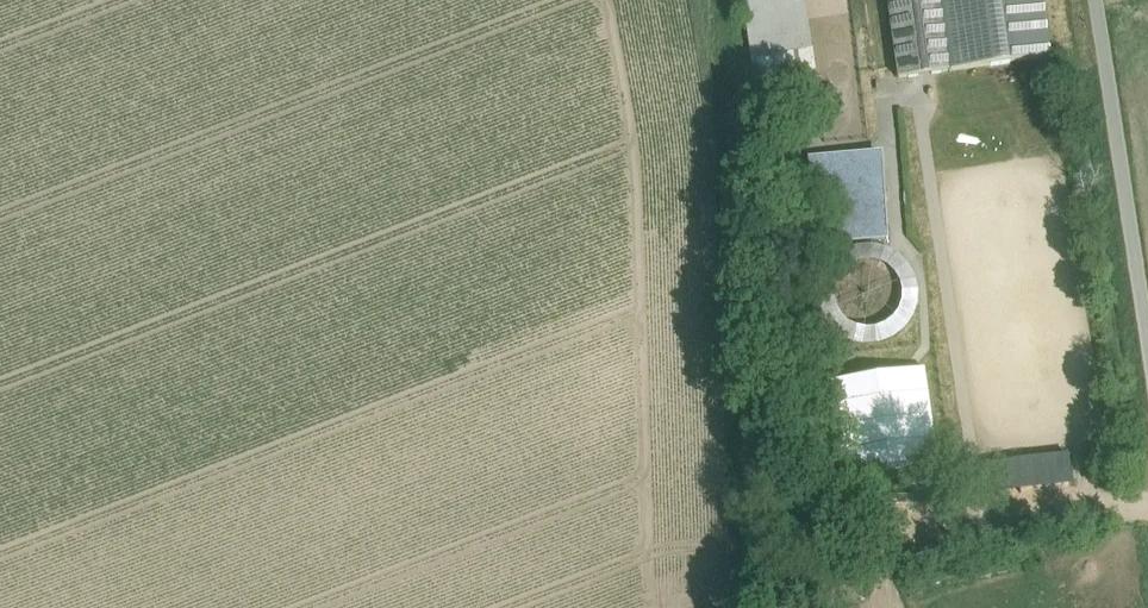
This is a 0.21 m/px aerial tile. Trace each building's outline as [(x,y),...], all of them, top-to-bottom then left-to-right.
[(744,0),(760,104),(818,94),(802,0),(746,0),(744,0)] [(899,77),(1050,57),(1042,0),(888,0),(899,77)] [(879,153),(808,157),(814,243),(884,238),(879,153)] [(822,312),(829,324),(839,334),(851,341),(865,344),(879,343),(892,338),(903,329),(911,318),(916,305),(917,291),(913,277),(906,265),(897,255),(885,249),(871,246),(858,247),(844,252),(833,260),(825,272),(820,285),(819,299),(822,312)] [(924,368),(830,378),(840,471),(934,461),(924,368)] [(1069,451),(985,454),(986,489),(1070,486),(1069,451)]
